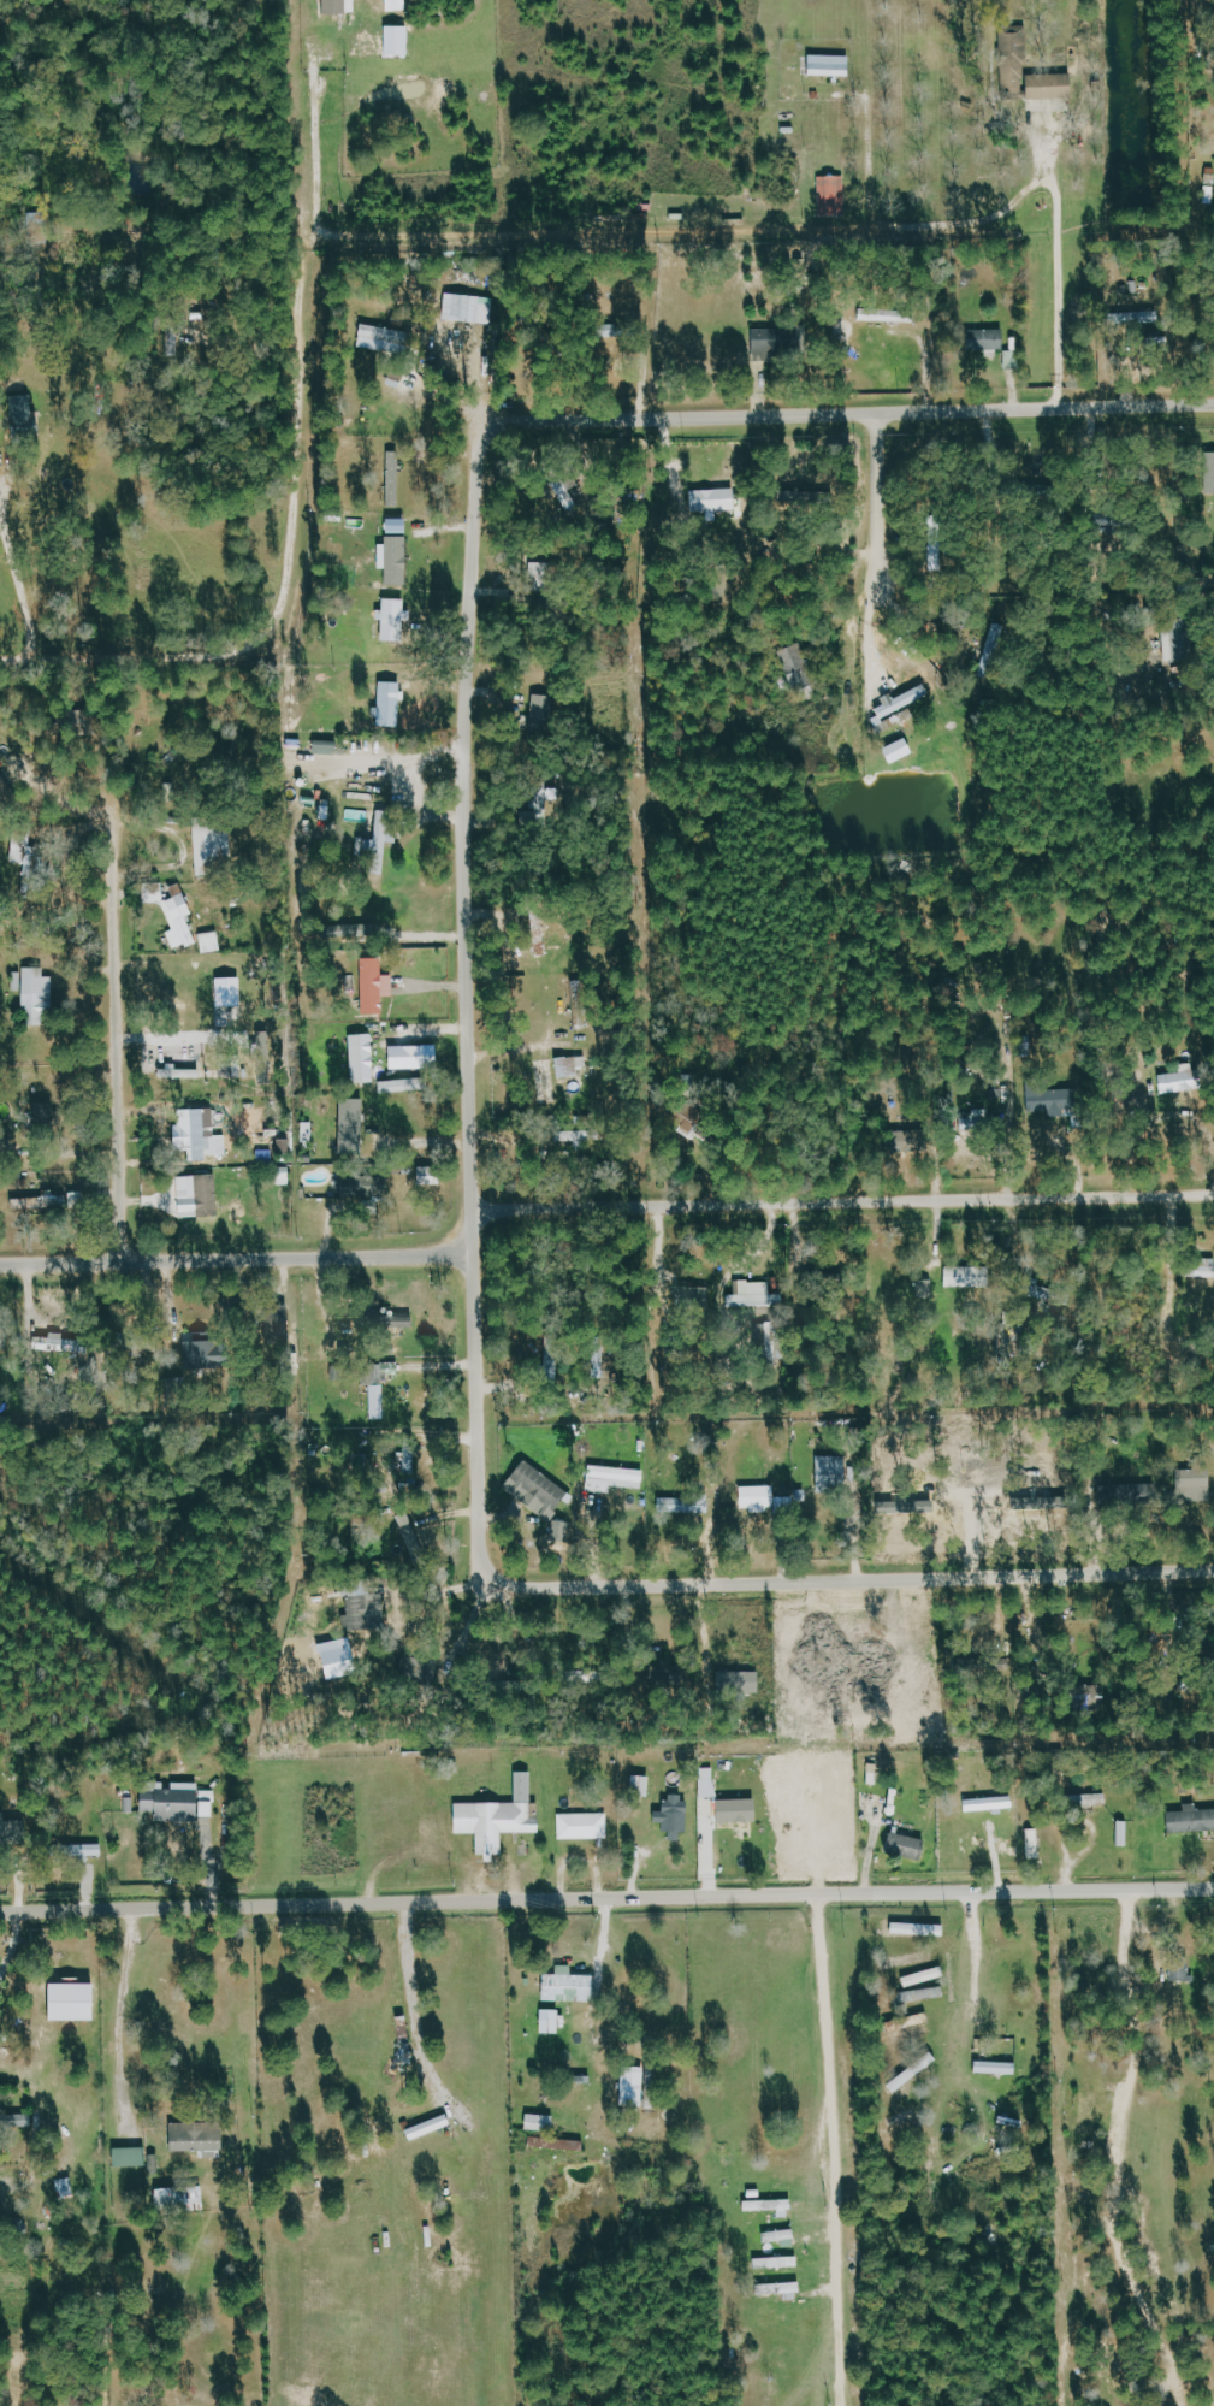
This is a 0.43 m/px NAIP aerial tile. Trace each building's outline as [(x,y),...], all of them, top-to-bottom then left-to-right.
[(360,13),(359,0),(327,0),(328,14),(360,13)] [(410,0),(390,0),(391,12),(410,11),(410,0)] [(1004,94),(1030,93),(1028,25),(1003,25),(1004,94)] [(413,56),(413,26),(390,26),(390,56),(413,56)] [(854,77),(855,56),(814,55),(813,76),(854,77)] [(1077,74),(1031,75),(1032,100),(1077,99),(1077,74)] [(821,177),(822,218),(849,218),(848,176),(821,177)] [(493,325),(497,299),(450,293),(446,319),(493,325)] [(863,321),(917,323),(918,311),(864,309),(863,321)] [(1121,313),(1122,328),(1163,327),(1163,312),(1121,313)] [(360,349),(412,355),(415,332),(363,326),(360,349)] [(785,364),(783,329),(754,330),(755,365),(785,364)] [(974,351),(1008,350),(1008,330),(973,330),(974,351)] [(34,396),(11,397),(13,439),(44,438),(42,412),(35,412),(34,396)] [(403,451),(391,451),(391,472),(403,472),(403,451)] [(390,507),(402,507),(403,478),(391,478),(390,507)] [(559,485),(568,511),(578,507),(570,482),(559,485)] [(720,511),(740,511),(739,489),(693,491),(694,512),(710,511),(711,522),(720,522),(720,511)] [(411,520),(392,519),(392,533),(411,534),(411,520)] [(411,537),(384,537),(383,570),(388,570),(387,585),(410,586),(411,537)] [(383,641),(407,642),(407,621),(414,621),(415,612),(408,612),(409,600),(387,599),(386,611),(384,610),(383,641)] [(993,668),(1002,625),(993,623),(983,665),(993,668)] [(1174,664),(1194,665),(1195,634),(1175,633),(1174,664)] [(780,653),(797,693),(820,684),(802,643),(780,653)] [(381,727),(404,727),(406,683),(383,682),(382,708),(376,708),(376,717),(382,717),(381,727)] [(558,696),(533,695),(531,734),(543,734),(543,732),(551,732),(552,707),(558,707),(558,696)] [(888,748),(895,765),(918,755),(911,739),(888,748)] [(318,754),(341,754),(341,741),(318,741),(318,754)] [(528,826),(548,825),(547,801),(559,800),(559,789),(538,790),(539,814),(528,814),(528,826)] [(397,844),(396,812),(378,812),(379,840),(368,840),(368,854),(389,853),(389,844),(397,844)] [(201,872),(216,871),(215,860),(236,858),(232,826),(196,830),(201,872)] [(27,886),(37,886),(39,841),(15,841),(14,864),(28,864),(27,886)] [(199,945),(191,916),(194,915),(186,885),(173,888),(177,900),(167,903),(175,932),(170,933),(175,950),(188,946),(189,948),(199,945)] [(206,955),(225,951),(221,931),(202,935),(206,955)] [(362,960),(363,1015),(386,1015),(386,987),(396,987),(396,976),(385,976),(385,959),(362,960)] [(47,970),(16,970),(17,992),(26,992),(26,1026),(45,1026),(45,1015),(57,1015),(56,977),(47,977),(47,970)] [(240,979),(222,980),(222,989),(241,988),(240,979)] [(591,1030),(589,981),(574,982),(576,1030),(591,1030)] [(244,997),(223,997),(223,1007),(244,1006),(244,997)] [(353,1036),(355,1084),(378,1083),(376,1035),(353,1036)] [(393,1069),(442,1069),(442,1056),(430,1056),(430,1048),(393,1048),(393,1069)] [(582,1077),(581,1068),(590,1068),(589,1058),(561,1059),(562,1078),(582,1077)] [(541,1107),(559,1107),(557,1060),(539,1061),(541,1107)] [(203,1069),(164,1068),(164,1078),(203,1079),(203,1069)] [(1200,1082),(1199,1072),(1162,1075),(1163,1094),(1181,1093),(1180,1083),(1200,1082)] [(1062,1112),(1061,1090),(1049,1090),(1049,1077),(1029,1077),(1031,1113),(1062,1112)] [(431,1079),(383,1081),(384,1093),(431,1092),(431,1079)] [(366,1100),(344,1101),(345,1113),(356,1113),(356,1120),(366,1120),(366,1100)] [(62,1104),(37,1105),(39,1128),(63,1126),(62,1104)] [(344,1138),(349,1137),(351,1153),(368,1150),(364,1121),(342,1124),(344,1138)] [(566,1142),(577,1142),(577,1148),(594,1147),(593,1131),(565,1131),(566,1142)] [(421,1186),(445,1186),(445,1168),(421,1168),(421,1186)] [(182,1218),(220,1217),(219,1176),(181,1176),(182,1218)] [(346,1176),(345,1198),(389,1200),(390,1177),(346,1176)] [(83,1196),(13,1198),(14,1210),(83,1208),(83,1196)] [(1200,1265),(1200,1278),(1213,1278),(1213,1265),(1200,1265)] [(994,1267),(947,1268),(947,1288),(994,1288),(994,1267)] [(738,1283),(739,1295),(732,1296),(732,1308),(787,1306),(786,1294),(773,1295),(773,1281),(738,1283)] [(758,1324),(759,1361),(786,1360),(785,1323),(758,1324)] [(548,1378),(560,1378),(561,1338),(549,1338),(548,1378)] [(192,1369),(233,1368),(233,1343),(191,1344),(192,1369)] [(387,1385),(373,1386),(374,1420),(388,1420),(387,1385)] [(417,1446),(407,1446),(407,1477),(418,1476),(417,1446)] [(849,1491),(849,1457),(820,1457),(820,1491),(849,1491)] [(507,1490),(553,1522),(574,1493),(527,1461),(507,1490)] [(647,1490),(648,1471),(593,1466),(590,1492),(613,1494),(614,1487),(647,1490)] [(1182,1470),(1181,1492),(1213,1493),(1213,1471),(1182,1470)] [(1126,1485),(1127,1502),(1156,1501),(1155,1484),(1126,1485)] [(744,1488),(745,1512),(779,1511),(779,1516),(797,1515),(797,1498),(779,1498),(779,1487),(744,1488)] [(662,1499),(662,1513),(713,1515),(713,1500),(662,1499)] [(432,1565),(415,1519),(402,1524),(419,1570),(432,1565)] [(351,1617),(387,1616),(386,1594),(374,1595),(373,1584),(330,1586),(330,1598),(350,1597),(351,1617)] [(764,1671),(720,1672),(721,1696),(764,1695),(764,1671)] [(518,1803),(459,1803),(459,1834),(480,1834),(479,1855),(492,1855),(506,1855),(506,1833),(543,1833),(543,1818),(535,1818),(535,1772),(518,1772),(518,1803)] [(654,1776),(636,1776),(635,1795),(653,1796),(654,1776)] [(218,1791),(202,1790),(202,1783),(175,1783),(175,1791),(143,1790),(142,1818),(217,1820),(218,1791)] [(1111,1794),(1082,1795),(1082,1806),(1111,1805),(1111,1794)] [(656,1811),(656,1823),(665,1823),(665,1832),(674,1832),(674,1838),(690,1839),(690,1797),(669,1797),(669,1812),(656,1811)] [(970,1812),(1018,1809),(1018,1797),(969,1799),(970,1812)] [(762,1822),(761,1798),(721,1800),(722,1823),(740,1823),(741,1838),(754,1837),(753,1822),(762,1822)] [(1170,1833),(1213,1832),(1213,1810),(1200,1810),(1200,1804),(1187,1804),(1187,1812),(1169,1812),(1170,1833)] [(611,1839),(610,1814),(561,1814),(561,1840),(611,1839)] [(1123,1838),(1131,1838),(1130,1822),(1123,1822),(1123,1838)] [(1030,1829),(1031,1859),(1043,1858),(1042,1829),(1030,1829)] [(930,1838),(891,1834),(888,1855),(927,1860),(930,1838)] [(106,1844),(80,1845),(80,1856),(106,1856),(106,1844)] [(882,1938),(923,1936),(923,1925),(881,1927),(882,1938)] [(576,1975),(576,1966),(561,1966),(561,1975),(548,1974),(547,2001),(598,2002),(598,1976),(576,1975)] [(905,1977),(907,1987),(947,1977),(945,1967),(905,1977)] [(1174,1983),(1196,1983),(1196,1969),(1174,1969),(1174,1983)] [(56,2020),(101,2020),(101,1984),(56,1983),(56,2020)] [(941,1999),(940,1989),(907,1994),(909,2004),(941,1999)] [(562,2033),(562,2010),(544,2010),(543,2033),(562,2033)] [(417,2064),(411,2015),(399,2017),(406,2066),(417,2064)] [(889,2022),(890,2033),(934,2027),(932,2017),(889,2022)] [(979,2074),(1020,2075),(1021,2063),(980,2062),(979,2074)] [(625,2106),(647,2106),(648,2069),(626,2068),(625,2106)] [(557,2116),(530,2114),(530,2130),(556,2131),(557,2116)] [(455,2126),(451,2115),(410,2130),(414,2141),(455,2126)] [(227,2122),(174,2124),(175,2152),(228,2151),(227,2122)] [(588,2150),(588,2140),(533,2138),(533,2149),(588,2150)] [(150,2148),(118,2149),(118,2168),(151,2166),(150,2148)] [(209,2208),(207,2185),(159,2190),(162,2213),(209,2208)] [(748,2201),(748,2212),(781,2211),(782,2218),(795,2218),(794,2200),(748,2201)] [(767,2243),(786,2241),(786,2248),(798,2246),(796,2230),(766,2233),(767,2243)] [(758,2268),(802,2267),(802,2257),(758,2258),(758,2268)] [(789,2300),(803,2300),(803,2283),(768,2284),(768,2294),(789,2294),(789,2300)]
